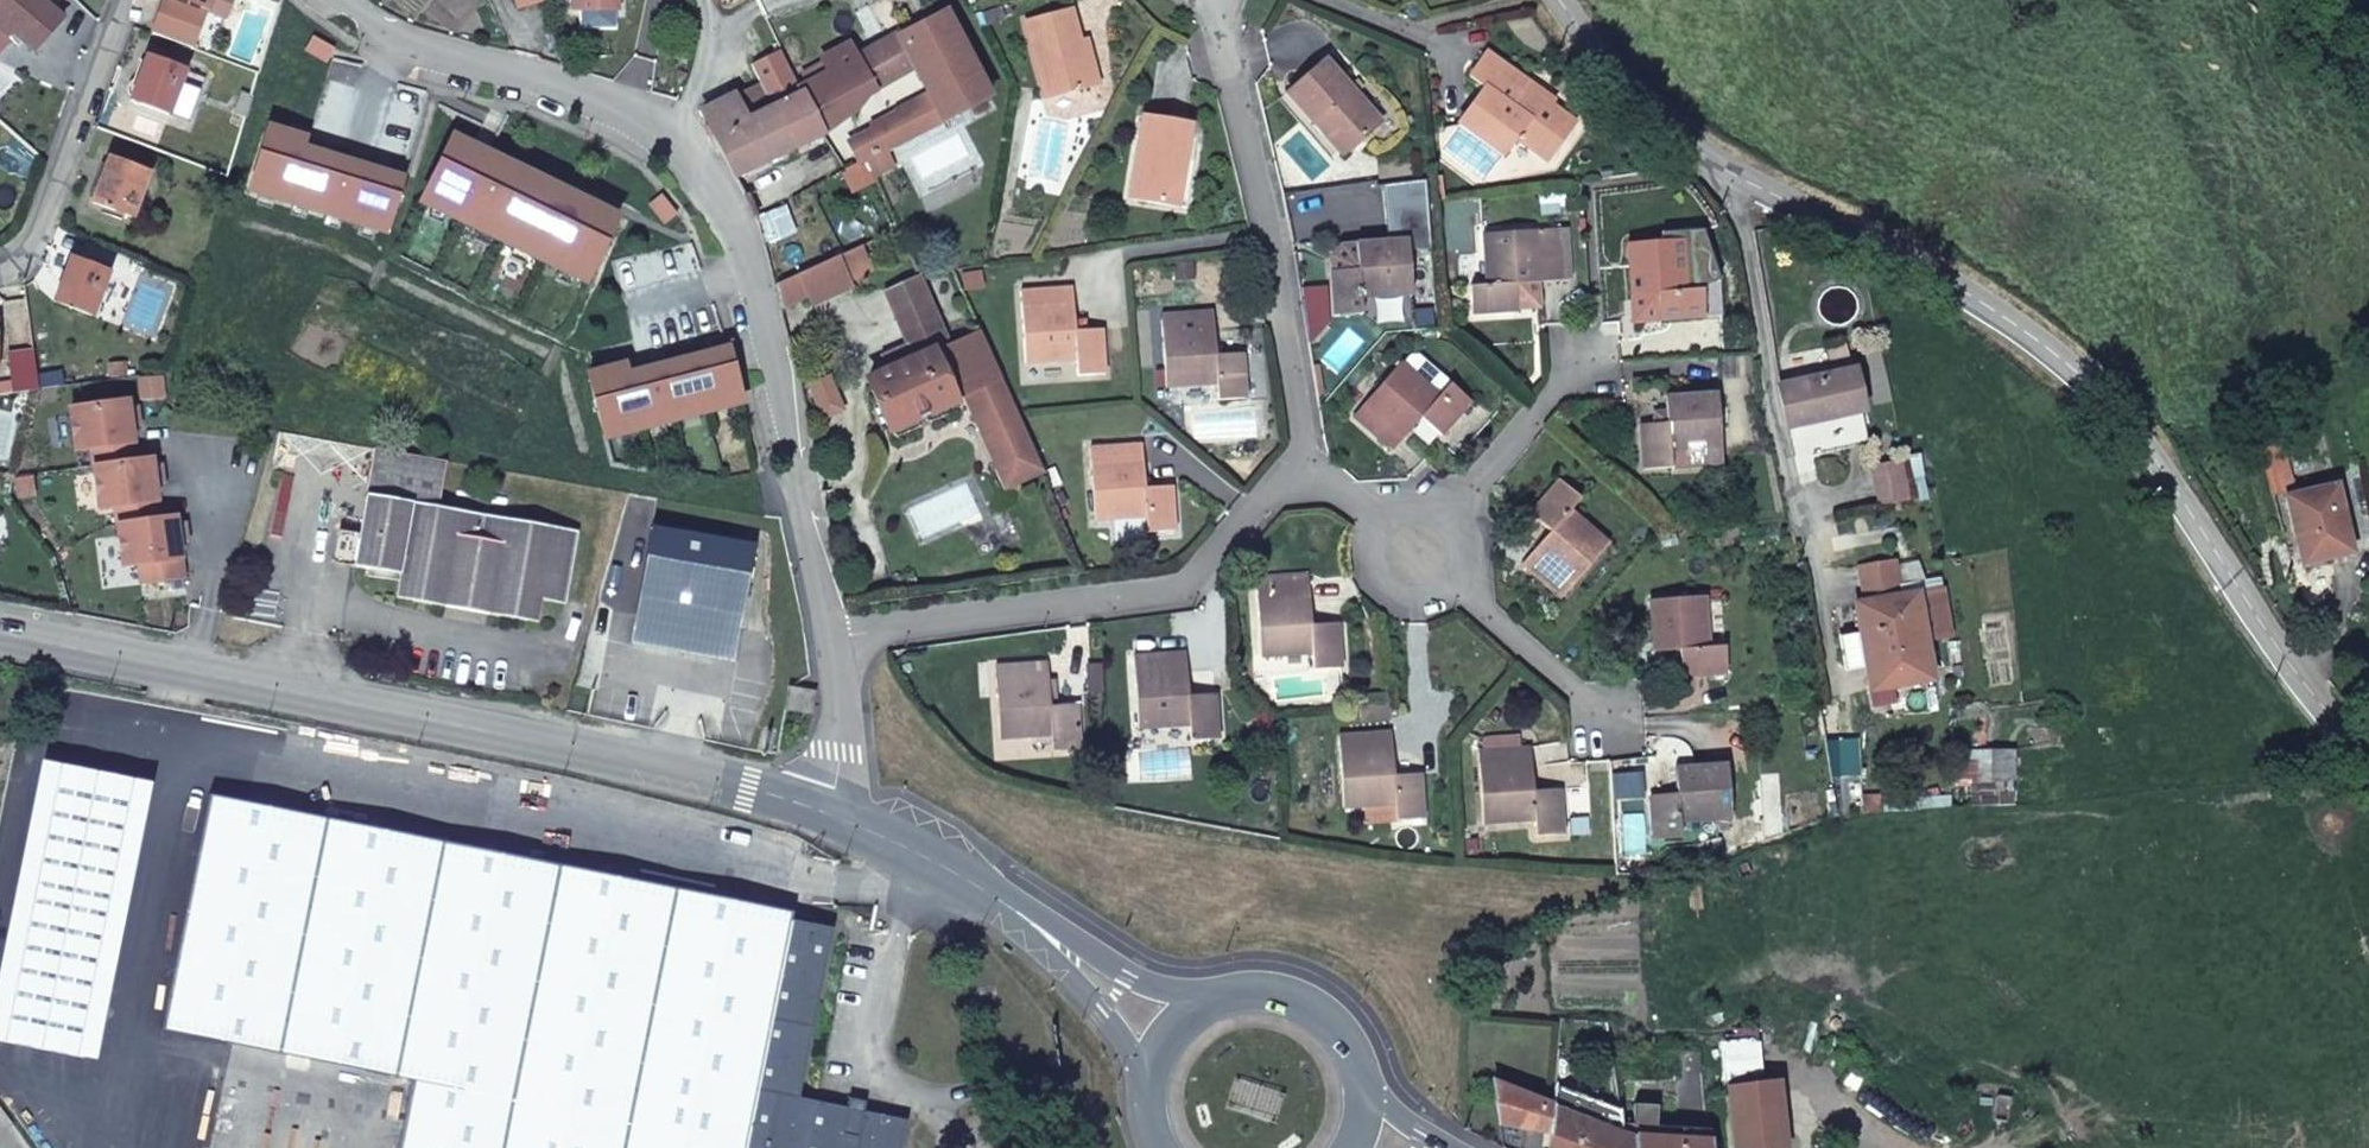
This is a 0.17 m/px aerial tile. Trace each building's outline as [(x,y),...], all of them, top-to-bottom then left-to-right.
[(2,31),(7,25),(32,50),(49,31),(44,27),(55,13),(40,0),(0,0),(0,29),(2,31)] [(181,0),(167,0),(154,33),(195,48),(208,10),(181,0)] [(208,10),(212,0),(181,0),(208,10)] [(208,10),(225,15),(231,0),(212,0),(208,10)] [(544,1),(543,0),(516,0),(518,8),(544,1)] [(573,9),(620,9),(620,0),(574,0),(573,9)] [(1072,10),(1026,22),(1045,98),(1091,86),(1072,10)] [(702,113),(735,178),(828,130),(858,109),(870,93),(914,70),(928,97),(941,123),(990,99),(946,12),(872,49),(866,36),(822,58),(824,62),(828,71),(807,81),(744,114),(735,97),(702,113)] [(44,27),(49,31),(61,18),(55,13),(44,27)] [(1538,159),(1567,121),(1538,100),(1542,95),(1487,53),(1469,77),(1486,89),(1460,124),(1503,157),(1515,141),(1538,159)] [(148,58),(132,101),(189,122),(205,78),(148,58)] [(1340,155),(1372,127),(1345,95),(1350,90),(1323,59),(1287,90),(1340,155)] [(828,71),(824,62),(803,72),(807,81),(828,71)] [(1345,95),(1372,127),(1378,122),(1350,90),(1345,95)] [(872,126),(874,131),(885,151),(941,123),(928,97),(872,126)] [(1126,196),(1168,203),(1175,160),(1182,161),(1188,122),(1140,114),(1126,196)] [(1573,125),(1567,121),(1538,159),(1544,163),(1573,125)] [(865,161),(878,186),(898,177),(885,151),(874,131),(847,143),(858,165),(865,161)] [(266,135),(250,185),(386,227),(402,177),(266,135)] [(454,135),(423,198),(588,279),(619,216),(454,135)] [(109,158),(92,202),(131,217),(147,173),(109,158)] [(1175,160),(1168,203),(1184,206),(1191,162),(1182,161),(1175,160)] [(873,183),(864,163),(842,174),(852,193),(873,183)] [(1566,227),(1485,234),(1488,285),(1472,286),(1474,311),(1518,308),(1516,283),(1545,281),(1570,278),(1566,227)] [(1408,240),(1357,244),(1358,269),(1332,270),(1335,315),(1363,314),(1362,298),(1411,294),(1408,240)] [(1683,240),(1627,243),(1630,295),(1657,294),(1659,320),(1703,317),(1701,290),(1685,291),(1683,240)] [(1358,269),(1357,244),(1343,245),(1331,256),(1332,270),(1358,269)] [(839,256),(798,275),(775,286),(780,306),(806,295),(814,310),(856,291),(839,256)] [(70,257),(53,300),(93,315),(108,272),(70,257)] [(1005,470),(1011,483),(1040,470),(950,271),(920,275),(944,328),(958,361),(1005,470)] [(944,328),(920,275),(911,279),(935,332),(944,328)] [(1516,283),(1518,308),(1547,305),(1545,281),(1516,283)] [(1074,286),(1021,291),(1027,360),(1077,355),(1078,372),(1106,369),(1103,327),(1079,329),(1074,286)] [(1162,318),(1168,387),(1218,384),(1220,401),(1248,399),(1245,356),(1217,358),(1214,315),(1162,318)] [(1000,473),(1005,470),(958,361),(944,328),(935,332),(943,348),(865,379),(888,430),(953,402),(951,399),(964,393),(1000,473)] [(609,371),(590,376),(605,435),(736,403),(733,390),(723,351),(632,374),(627,353),(606,359),(609,371)] [(1833,374),(1780,385),(1788,425),(1806,422),(1861,411),(1864,410),(1856,369),(1852,370),(1850,356),(1830,360),(1833,374)] [(1402,363),(1356,416),(1395,449),(1423,417),(1443,434),(1470,402),(1451,385),(1440,396),(1402,363)] [(37,376),(39,390),(64,387),(62,372),(37,376)] [(841,409),(828,378),(809,386),(823,417),(841,409)] [(1664,397),(1667,423),(1641,426),(1644,469),(1723,462),(1717,393),(1664,397)] [(91,449),(93,467),(135,462),(129,426),(127,411),(126,402),(69,410),(75,451),(91,449)] [(135,410),(127,411),(129,426),(137,425),(135,410)] [(1861,411),(1806,422),(1811,447),(1866,436),(1861,411)] [(1868,443),(1866,436),(1811,447),(1813,455),(1868,443)] [(1144,445),(1091,449),(1097,520),(1147,517),(1149,533),(1175,531),(1171,488),(1148,489),(1144,445)] [(2284,447),(2263,451),(2273,497),(2296,491),(2284,447)] [(438,509),(446,462),(372,448),(351,569),(397,578),(395,590),(403,601),(451,609),(453,598),(481,603),(479,615),(536,625),(540,603),(564,607),(577,535),(438,509)] [(135,462),(93,467),(99,509),(115,506),(118,526),(159,520),(154,484),(152,468),(150,459),(135,462)] [(159,467),(152,468),(154,484),(161,482),(159,467)] [(1006,486),(1011,483),(1005,470),(1000,473),(1006,486)] [(1560,482),(1532,514),(1552,532),(1522,565),(1560,599),(1608,543),(1570,511),(1581,500),(1560,482)] [(2350,551),(2335,486),(2286,498),(2301,564),(2350,551)] [(159,520),(118,526),(123,567),(139,565),(142,584),(183,578),(178,542),(176,526),(175,518),(159,520)] [(184,525),(176,526),(178,542),(186,541),(184,525)] [(755,547),(653,529),(633,643),(735,662),(755,547)] [(1256,577),(1257,586),(1261,656),(1312,654),(1313,667),(1342,666),(1338,623),(1312,624),(1308,573),(1256,577)] [(1942,591),(1857,605),(1861,634),(1842,638),(1847,670),(1865,667),(1865,665),(1875,663),(1880,690),(1906,685),(1928,682),(1931,681),(1925,642),(1950,638),(1942,591)] [(1706,598),(1650,601),(1653,652),(1680,650),(1682,676),(1726,673),(1724,648),(1710,649),(1706,598)] [(1186,654),(1135,658),(1140,729),(1190,726),(1191,739),(1218,737),(1215,695),(1189,696),(1186,654)] [(1865,667),(1869,692),(1880,690),(1875,663),(1865,665),(1865,667)] [(1048,664),(996,668),(1000,738),(1051,736),(1052,749),(1079,748),(1077,704),(1050,706),(1048,664)] [(1099,665),(1087,666),(1089,696),(1101,695),(1099,665)] [(1930,694),(1928,682),(1906,685),(1908,697),(1930,694)] [(1391,732),(1340,736),(1344,808),(1395,804),(1396,820),(1423,818),(1421,774),(1395,775),(1391,732)] [(1479,753),(1484,822),(1534,820),(1535,835),(1564,833),(1561,789),(1535,790),(1532,750),(1521,750),(1520,738),(1484,740),(1485,753),(1479,753)] [(1970,784),(1971,808),(2014,803),(2015,753),(1957,753),(1957,784),(1970,784)] [(34,759),(9,876),(76,890),(54,1007),(221,1039),(269,807),(170,787),(34,759)] [(1730,820),(1727,765),(1675,768),(1677,793),(1650,795),(1652,841),(1679,839),(1679,823),(1730,820)] [(1924,788),(1900,789),(1899,801),(1914,800),(1915,794),(1924,793),(1924,788)] [(695,893),(693,893),(269,807),(221,1039),(214,1078),(220,1080),(207,1147),(898,1147),(904,1120),(800,1098),(801,1090),(833,928),(792,920),(797,895),(756,886),(752,904),(695,893)] [(0,874),(0,1069),(11,1069),(13,1058),(43,1064),(54,1007),(76,890),(9,876),(0,874)] [(1551,1104),(1495,1083),(1505,1147),(1508,1147),(1522,1147),(1524,1133),(1548,1136),(1549,1147),(1550,1147),(1551,1104)] [(1779,1084),(1730,1089),(1736,1147),(1786,1147),(1779,1084)] [(1572,1089),(1565,1110),(1596,1121),(1603,1102),(1572,1089)] [(1551,1104),(1550,1147),(1635,1147),(1634,1138),(1621,1132),(1596,1121),(1565,1110),(1551,1104)] [(1636,1115),(1636,1124),(1657,1125),(1657,1116),(1636,1115)] [(1711,1138),(1711,1129),(1657,1125),(1636,1124),(1622,1123),(1621,1132),(1634,1138),(1635,1147),(1712,1147),(1711,1138)]
